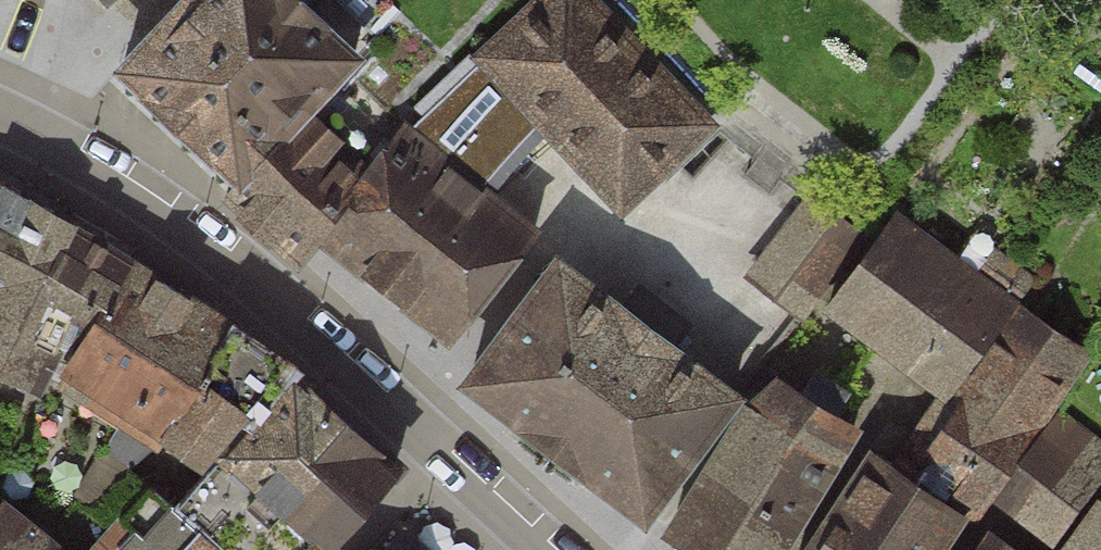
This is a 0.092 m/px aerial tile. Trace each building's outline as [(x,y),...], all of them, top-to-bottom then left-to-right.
[(237,179),(305,110),(352,58),(291,0),(185,0),(120,67),(237,179)] [(619,220),(714,130),(590,0),(538,0),(470,64),(528,125),(619,220)] [(470,64),(402,129),(466,182),(528,125),(470,64)] [(302,256),(315,235),(367,169),(305,110),(237,179),(227,190),(302,256)] [(315,235),(454,340),(537,240),(466,182),(402,129),(367,169),(315,235)] [(13,305),(32,314),(72,226),(0,184),(0,332),(13,305)] [(746,277),(799,316),(852,247),(799,207),(746,277)] [(894,217),(825,311),(940,395),(1009,300),(894,217)] [(128,259),(72,226),(32,314),(13,305),(0,332),(0,371),(38,387),(47,367),(66,374),(128,259)] [(462,378),(642,515),(731,394),(551,257),(462,378)] [(167,426),(231,324),(128,259),(66,374),(127,410),(104,448),(132,464),(159,440),(167,426)] [(909,457),(980,510),(1086,368),(1015,316),(909,457)] [(250,418),(294,368),(231,324),(167,426),(204,450),(227,427),(238,409),(250,418)] [(395,465),(294,368),(250,418),(221,451),(230,461),(183,513),(222,549),(315,549),(341,528),(372,494),(395,465)] [(696,549),(770,549),(849,436),(774,385),(671,533),(696,549)] [(1057,540),(1100,474),(1100,445),(1056,415),(998,495),(1057,540)] [(957,522),(865,458),(808,549),(938,549),(957,522)] [(183,513),(133,465),(94,511),(113,528),(123,549),(222,549),(183,513)] [(50,542),(27,523),(0,504),(0,505),(0,549),(44,549),(50,542)] [(1066,549),(1100,549),(1100,504),(1066,549)] [(400,522),(374,549),(434,549),(400,522)] [(113,528),(94,549),(123,549),(113,528)] [(989,528),(973,549),(1020,549),(989,528)]
